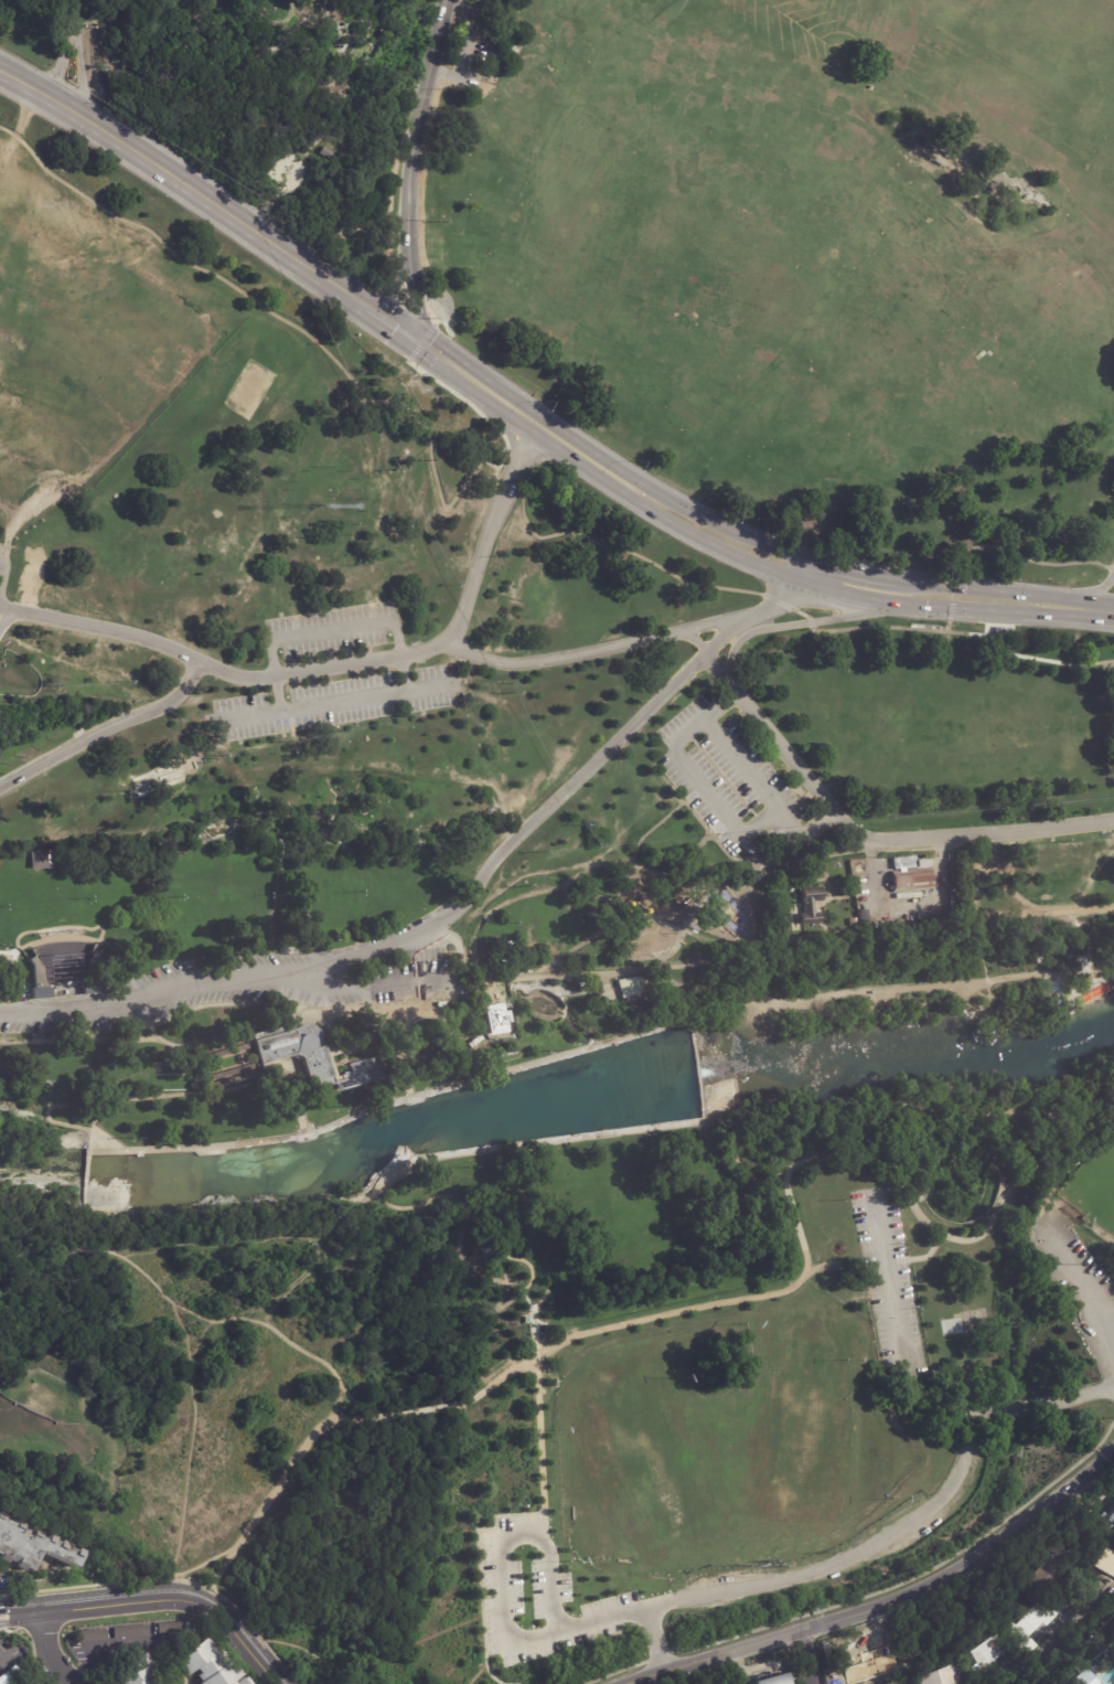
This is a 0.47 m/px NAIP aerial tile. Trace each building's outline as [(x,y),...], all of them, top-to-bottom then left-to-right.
[(996,627),(1008,628),(1008,636),(995,633),(995,627),(996,627)] [(29,851),(29,866),(52,866),(52,851),(29,851)] [(915,856),(893,857),(894,874),(915,873),(915,856)] [(888,871),(890,894),(933,888),(930,866),(888,871)] [(865,896),(855,898),(854,884),(865,882),(867,896),(865,896)] [(821,885),(797,887),(800,912),(795,913),(796,925),(820,921),(818,913),(814,914),(813,902),(823,900),(821,885)] [(869,924),(859,925),(858,910),(867,909),(867,916),(868,916),(869,924)] [(929,919),(917,920),(917,913),(928,912),(929,919)] [(309,928),(299,928),(299,915),(313,915),(314,927),(309,928)] [(34,996),(30,960),(32,948),(46,944),(82,941),(93,945),(104,950),(101,991),(34,996)] [(521,963),(522,964),(506,968),(504,958),(519,955),(521,963)] [(621,996),(618,980),(645,974),(650,992),(621,998),(621,996)] [(483,1006),(507,1003),(512,1030),(488,1033),(483,1006)] [(197,1047),(207,1087),(264,1070),(261,1062),(294,1053),(302,1056),(310,1087),(334,1080),(384,1067),(375,1031),(324,1044),(324,1040),(324,1036),(322,1031),(320,1027),(315,1024),(310,1023),(304,1023),(299,1024),(296,1026),(293,1021),(197,1047)] [(248,1041),(250,1046),(206,1058),(205,1053),(248,1041)] [(255,1061),(257,1066),(213,1078),(212,1073),(255,1061)] [(1111,1516),(1113,1511),(1113,1529),(1102,1520),(1106,1513),(1111,1516)] [(7,1565),(0,1562),(0,1559),(1,1556),(0,1556),(0,1514),(3,1515),(2,1518),(15,1524),(15,1523),(24,1526),(23,1530),(31,1533),(32,1531),(41,1534),(41,1536),(47,1538),(49,1536),(55,1539),(55,1542),(60,1543),(60,1542),(66,1545),(66,1546),(83,1553),(76,1568),(72,1567),(72,1569),(57,1564),(40,1556),(33,1573),(25,1569),(24,1573),(15,1569),(18,1564),(9,1560),(7,1565)] [(1105,1549),(1113,1554),(1113,1577),(1096,1568),(1105,1549)] [(1058,1618),(1049,1628),(1045,1623),(1032,1638),(1042,1646),(1031,1659),(1004,1633),(1013,1624),(1017,1628),(1041,1601),(1052,1611),(1053,1609),(1060,1616),(1058,1618)] [(156,1624),(180,1622),(181,1634),(157,1635),(156,1624)] [(113,1629),(147,1626),(147,1637),(114,1639),(113,1629)] [(79,1642),(78,1632),(103,1630),(103,1641),(79,1642)] [(994,1681),(990,1683),(979,1683),(970,1672),(971,1671),(964,1660),(996,1637),(1009,1654),(989,1670),(987,1672),(994,1681)] [(229,1683),(231,1683),(197,1683),(193,1677),(196,1675),(192,1671),(183,1678),(179,1673),(178,1673),(170,1664),(201,1639),(212,1653),(216,1651),(229,1667),(231,1666),(237,1676),(229,1683)] [(151,1676),(157,1683),(113,1683),(109,1680),(140,1654),(149,1665),(148,1666),(151,1672),(147,1675),(150,1677),(151,1676)] [(846,1662),(869,1660),(872,1656),(877,1659),(900,1655),(903,1677),(848,1683),(846,1662)] [(957,1666),(963,1683),(919,1683),(918,1681),(957,1666)] [(17,1678),(10,1683),(0,1683),(0,1676),(9,1669),(17,1678)] [(1084,1670),(1098,1683),(1069,1683),(1084,1670)] [(786,1675),(789,1683),(753,1683),(786,1675)]
